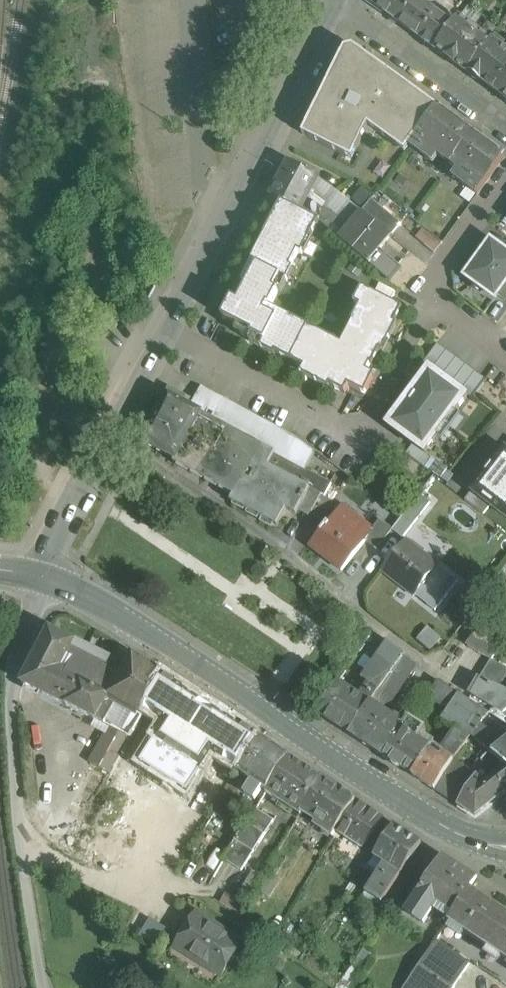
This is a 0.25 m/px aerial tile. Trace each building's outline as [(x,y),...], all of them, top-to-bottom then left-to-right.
[(369,1),(400,23),(413,4),(415,0),(369,0),(369,1)] [(419,0),(415,0),(413,4),(400,23),(436,50),(454,26),(419,0)] [(471,26),(460,18),(454,26),(436,50),(468,73),(491,41),(480,33),(481,31),(472,25),(471,26)] [(495,36),(491,41),(468,73),(483,83),(484,82),(500,95),(505,86),(505,44),(495,36)] [(358,51),(344,55),(342,54),(307,126),(313,129),(308,137),(347,156),(351,147),(357,150),(369,126),(398,147),(402,141),(409,147),(410,146),(410,145),(434,112),(427,107),(430,101),(359,50),(358,51)] [(473,133),(438,107),(434,112),(410,145),(410,146),(434,163),(439,155),(451,164),(473,133)] [(505,156),(473,133),(451,164),(459,170),(454,178),(478,195),(505,156)] [(317,178),(288,163),(271,196),(279,200),(318,220),(323,222),(341,237),(350,226),(332,211),(307,198),(317,178)] [(401,222),(371,199),(362,212),(391,236),(401,222)] [(318,220),(279,200),(248,260),(286,280),(318,220)] [(391,236),(362,212),(350,226),(341,237),(369,262),(381,248),(391,236)] [(442,243),(424,230),(417,239),(435,252),(442,243)] [(492,241),(466,276),(496,297),(505,283),(505,251),(492,241)] [(399,265),(381,248),(369,262),(387,278),(399,265)] [(286,280),(248,260),(217,319),(292,358),(308,328),(271,309),(286,280)] [(343,346),(308,328),(292,358),(291,360),(360,396),(404,311),(370,293),(343,346)] [(468,395),(430,367),(387,425),(426,453),(437,437),(435,436),(455,410),(456,411),(468,395)] [(284,437),(209,396),(201,412),(192,407),(195,400),(173,388),(168,397),(157,420),(145,443),(177,459),(175,463),(235,495),(231,501),(278,526),(286,509),(297,515),(299,511),(311,488),(322,494),(326,496),(332,484),(292,462),(300,449),(283,440),(284,437)] [(505,448),(472,491),(505,517),(505,448)] [(429,483),(419,475),(413,483),(423,491),(429,483)] [(311,488),(299,511),(310,517),(322,494),(311,488)] [(393,529),(393,530),(404,538),(431,503),(420,495),(393,529)] [(374,530),(343,505),(330,522),(329,522),(311,545),(323,555),(327,549),(332,553),(329,556),(343,567),(342,569),(343,570),(367,540),(375,530),(374,530)] [(381,520),(374,530),(375,530),(367,540),(378,549),(393,530),(393,529),(381,520)] [(435,567),(407,544),(408,542),(407,541),(381,573),(383,574),(385,572),(402,585),(400,587),(402,588),(403,587),(413,595),(412,596),(414,598),(416,595),(439,566),(437,564),(435,567)] [(439,566),(416,595),(435,610),(458,582),(439,566)] [(482,628),(469,647),(492,660),(493,660),(505,642),(482,628)] [(52,698),(83,645),(52,629),(23,683),(52,698)] [(389,641),(364,678),(370,682),(361,695),(371,702),(371,701),(394,669),(404,655),(405,653),(389,641)] [(83,645),(52,698),(81,713),(108,667),(112,659),(83,645)] [(417,665),(404,655),(394,669),(408,678),(417,665)] [(108,667),(81,713),(107,726),(116,731),(109,744),(124,752),(134,734),(143,718),(140,716),(165,676),(134,656),(123,675),(108,667)] [(492,660),(481,678),(500,688),(505,678),(505,668),(493,660),(492,660)] [(455,666),(447,678),(505,715),(505,690),(500,688),(481,678),(455,666)] [(394,669),(371,701),(379,706),(393,700),(408,678),(394,669)] [(361,695),(339,681),(318,713),(350,734),(371,702),(361,695)] [(459,694),(440,681),(431,694),(451,707),(459,694)] [(490,714),(459,694),(451,707),(443,719),(457,728),(472,737),(481,725),(490,714)] [(379,706),(371,701),(371,702),(350,734),(383,756),(405,721),(397,716),(395,717),(379,706)] [(427,728),(409,716),(383,756),(413,775),(430,749),(432,746),(420,739),(427,728)] [(504,745),(481,725),(472,736),(490,751),(494,754),(504,745)] [(116,731),(107,726),(88,760),(112,773),(124,752),(109,744),(116,731)] [(457,728),(444,748),(456,756),(464,746),(472,737),(457,728)] [(289,757),(258,736),(236,769),(252,780),(268,790),(289,757)] [(490,751),(472,736),(472,737),(464,746),(482,760),(490,751)] [(494,754),(501,760),(505,764),(505,744),(504,745),(494,754)] [(441,757),(430,749),(413,775),(435,790),(443,776),(454,760),(456,756),(444,748),(444,753),(441,757)] [(323,779),(289,757),(268,790),(267,792),(301,815),(303,812),(323,779)] [(478,776),(454,760),(443,776),(468,792),(478,776)] [(459,806),(472,814),(480,814),(505,793),(505,764),(501,760),(492,769),(487,762),(478,776),(468,792),(459,806)] [(468,792),(443,776),(435,790),(459,806),(468,792)] [(357,801),(323,779),(303,812),(318,821),(315,826),(334,837),(338,832),(357,801)] [(268,790),(252,780),(238,802),(249,809),(257,796),(262,799),(267,792),(268,790)] [(384,819),(357,801),(338,832),(364,849),(384,819)] [(256,809),(224,859),(242,871),(274,820),(256,809)] [(422,843),(395,825),(375,857),(386,863),(367,893),(383,903),(422,843)] [(477,879),(444,857),(408,912),(424,922),(437,903),(454,914),(470,889),(477,879)] [(498,953),(505,940),(505,912),(470,889),(454,914),(449,921),(498,953)] [(245,904),(226,893),(221,903),(240,913),(245,904)] [(242,942),(196,914),(176,946),(202,963),(201,965),(221,977),(242,942)] [(505,959),(505,940),(498,953),(505,959)] [(436,941),(426,956),(446,970),(474,987),(483,987),(490,977),(436,941)] [(317,962),(305,952),(299,962),(311,971),(317,962)] [(426,956),(413,975),(427,985),(431,987),(434,987),(446,970),(426,956)] [(413,975),(405,987),(424,987),(427,985),(413,975)]
